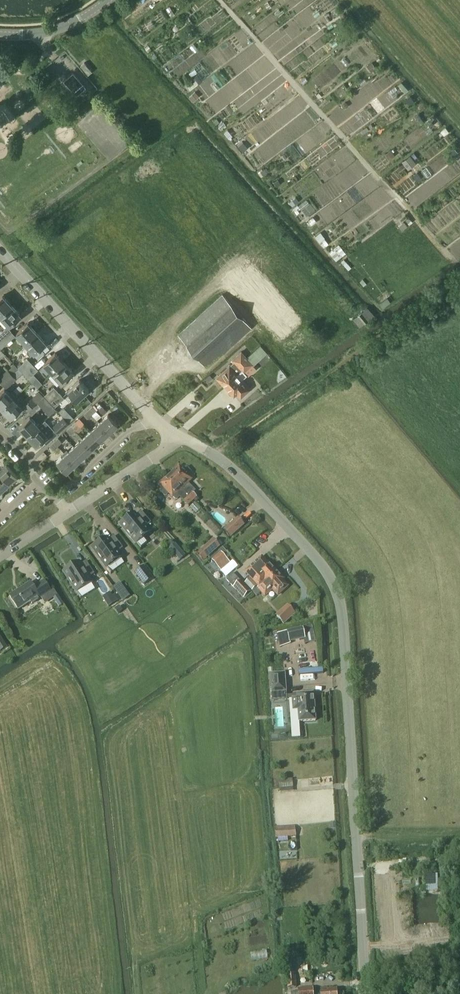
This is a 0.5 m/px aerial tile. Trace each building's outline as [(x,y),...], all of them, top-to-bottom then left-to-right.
[(88,75),(92,72),(84,62),(81,66),(88,75)] [(64,80),(77,95),(86,87),(73,72),(64,80)] [(330,251),(337,260),(348,252),(341,243),(330,251)] [(252,327),(222,294),(178,334),(207,367),(252,327)] [(1,317),(12,306),(3,296),(0,298),(0,316),(1,317)] [(12,306),(1,317),(9,326),(21,315),(12,306)] [(374,316),(367,307),(353,319),(360,327),(374,316)] [(17,334),(26,344),(30,340),(37,333),(28,323),(17,334)] [(1,349),(15,335),(12,331),(0,342),(0,348),(1,349)] [(12,331),(11,331),(7,335),(2,331),(0,333),(0,342),(12,331)] [(46,342),(37,333),(30,340),(26,344),(30,349),(27,352),(31,356),(34,353),(46,342)] [(229,366),(217,377),(224,385),(225,386),(242,370),(238,365),(247,357),(242,351),(231,359),(231,360),(233,363),(229,366)] [(44,364),(53,374),(65,363),(56,353),(44,364)] [(242,370),(225,386),(234,396),(237,393),(241,397),(250,389),(247,385),(242,380),(248,375),(245,371),(244,371),(253,363),(247,357),(238,365),(242,370)] [(18,368),(18,369),(22,373),(22,372),(22,373),(32,363),(28,358),(18,367),(18,368)] [(22,373),(28,379),(38,370),(32,363),(22,373)] [(73,372),(65,363),(53,374),(62,383),(73,372)] [(2,384),(13,374),(8,369),(0,376),(0,381),(2,384)] [(13,374),(2,384),(6,388),(22,373),(18,369),(13,374)] [(77,400),(89,389),(80,379),(68,390),(77,400)] [(48,400),(50,402),(55,397),(60,393),(54,387),(44,396),(43,396),(48,401),(48,400)] [(3,409),(13,399),(16,397),(12,393),(10,395),(4,389),(0,393),(0,406),(3,409)] [(23,405),(28,411),(43,396),(44,396),(39,390),(23,405)] [(50,402),(54,407),(64,398),(60,393),(55,397),(50,402)] [(43,396),(28,411),(32,415),(48,401),(43,396)] [(16,397),(13,399),(3,409),(11,418),(22,408),(17,403),(19,401),(16,397)] [(98,408),(94,404),(88,410),(91,414),(98,408)] [(108,432),(117,424),(108,414),(99,422),(108,432)] [(19,427),(28,436),(39,426),(30,416),(19,427)] [(65,418),(55,427),(59,432),(69,423),(65,418)] [(45,420),(39,426),(28,436),(36,445),(54,429),(45,420)] [(75,430),(79,426),(75,422),(71,425),(75,430)] [(108,432),(99,422),(91,430),(100,440),(108,432)] [(70,434),(75,430),(71,425),(66,429),(70,434)] [(100,440),(91,430),(82,438),(91,448),(100,440)] [(58,445),(62,441),(58,437),(54,441),(58,445)] [(91,448),(82,438),(74,446),(83,456),(91,448)] [(53,450),(58,445),(54,441),(49,445),(53,450)] [(83,456),(74,446),(65,454),(75,464),(83,456)] [(75,464),(65,454),(56,462),(66,472),(75,464)] [(0,470),(0,474),(9,484),(18,476),(7,464),(0,470)] [(174,472),(170,476),(194,501),(197,498),(193,493),(196,491),(188,483),(191,480),(187,476),(191,473),(191,472),(187,468),(186,468),(183,471),(179,467),(178,468),(177,468),(174,471),(174,472)] [(9,484),(0,474),(0,492),(9,484)] [(194,501),(170,476),(166,480),(165,479),(162,482),(162,483),(161,484),(164,488),(161,491),(161,492),(165,496),(169,493),(176,501),(180,497),(188,507),(194,501)] [(141,512),(136,516),(135,514),(128,520),(127,519),(121,525),(137,544),(143,538),(143,537),(149,531),(146,527),(151,523),(141,512)] [(239,517),(223,530),(229,537),(244,523),(239,517)] [(114,536),(109,540),(108,539),(101,544),(100,543),(93,548),(107,568),(114,563),(114,562),(121,556),(118,552),(123,549),(114,536)] [(214,539),(201,551),(207,558),(220,547),(214,539)] [(170,550),(181,561),(187,555),(177,544),(170,550)] [(226,560),(220,553),(212,560),(218,567),(226,560)] [(246,572),(259,587),(276,571),(268,563),(267,564),(262,558),(246,572)] [(86,561),(81,565),(80,564),(72,568),(72,567),(64,572),(77,593),(85,588),(84,587),(92,582),(89,578),(94,574),(86,561)] [(144,566),(134,573),(144,586),(154,578),(144,566)] [(287,586),(282,580),(283,579),(276,571),(259,587),(253,593),(257,597),(261,593),(265,596),(272,589),(278,595),(287,586)] [(30,583),(10,596),(18,610),(37,598),(39,600),(42,598),(50,592),(51,592),(44,581),(33,588),(30,583)] [(243,599),(251,591),(241,581),(233,587),(243,599)] [(114,588),(123,601),(129,596),(120,583),(114,588)] [(104,597),(109,606),(119,600),(116,595),(114,596),(111,592),(104,597)] [(295,614),(287,606),(275,616),(284,625),(295,614)] [(291,642),(304,639),(302,629),(288,632),(291,642)] [(272,693),(286,692),(285,674),(271,675),(272,693)] [(298,695),(297,695),(297,696),(298,696),(298,699),(293,700),(293,711),(298,711),(299,721),(299,722),(300,722),(315,721),(316,721),(315,720),(314,695),(314,694),(313,694),(298,695)] [(282,792),(296,792),(296,778),(281,779),(282,792)] [(295,825),(275,826),(275,838),(296,837),(295,825)] [(306,891),(316,891),(315,869),(305,870),(306,891)] [(288,988),(296,987),(296,976),(288,977),(288,988)]
